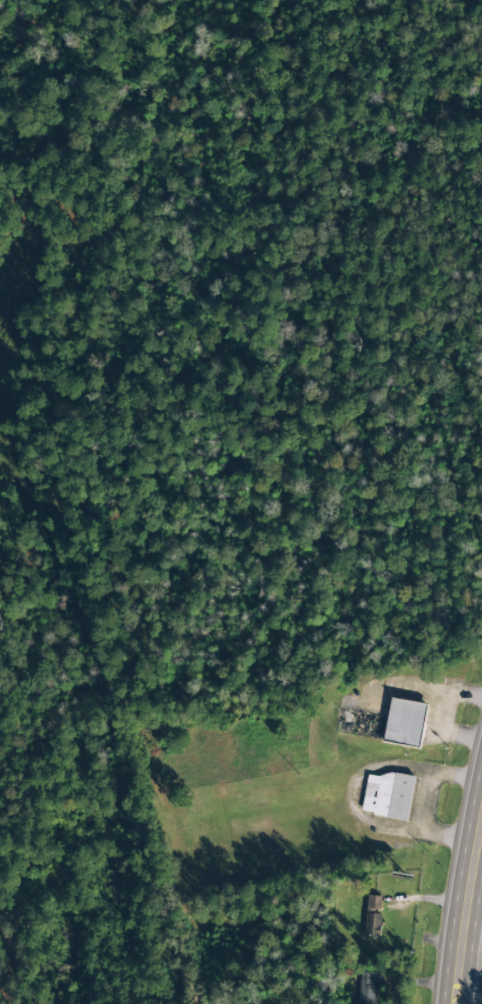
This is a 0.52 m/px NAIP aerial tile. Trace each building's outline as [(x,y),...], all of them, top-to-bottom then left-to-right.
[(427,705),(391,698),(383,742),(419,749),(427,705)] [(415,779),(368,771),(361,813),(408,821),(415,779)] [(365,936),(380,937),(381,897),(366,896),(365,936)] [(359,972),(358,1003),(376,1003),(377,987),(374,987),(374,973),(359,972)]
